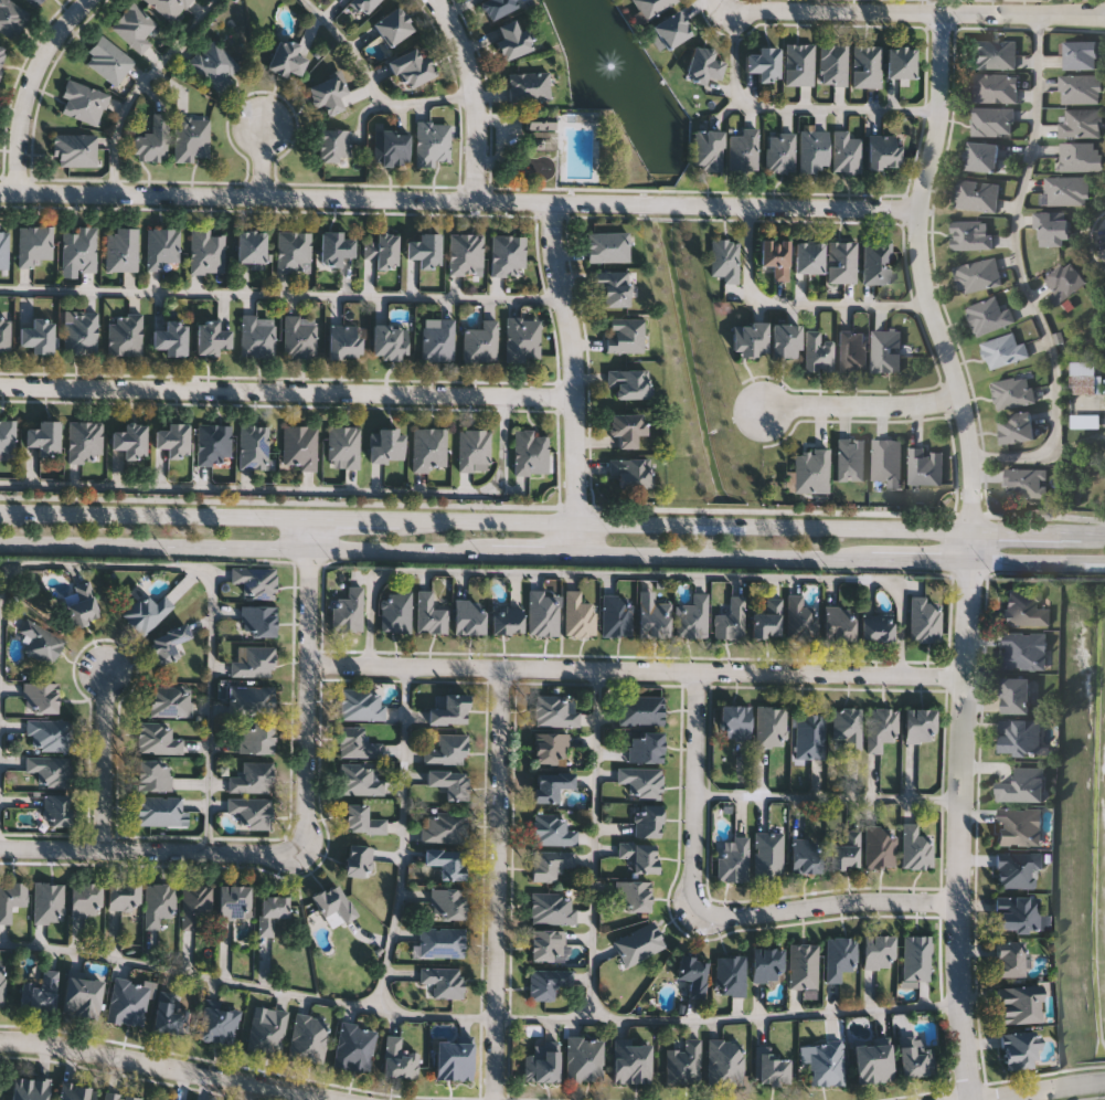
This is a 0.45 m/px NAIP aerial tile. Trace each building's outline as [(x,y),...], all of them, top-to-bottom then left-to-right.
[(12,41),(0,32),(0,0),(9,0),(30,14),(12,41)] [(43,0),(27,0),(37,8),(43,0)] [(170,23),(144,0),(191,0),(170,23)] [(348,2),(350,0),(379,0),(362,17),(348,2)] [(479,2),(486,0),(513,0),(517,8),(487,20),(479,2)] [(645,21),(631,0),(677,0),(645,21)] [(109,27),(132,2),(156,24),(144,38),(150,43),(139,54),(109,27)] [(413,31),(387,46),(372,22),(399,7),(413,31)] [(692,33),(667,50),(651,27),(677,10),(692,33)] [(519,31),(527,29),(533,51),(503,59),(495,27),(517,21),(519,31)] [(134,61),(115,86),(82,61),(100,35),(134,61)] [(298,46),(295,54),(307,60),(298,81),(266,67),(278,38),(298,46)] [(237,66),(227,76),(233,81),(219,95),(188,63),(211,40),(237,66)] [(1014,41),(1014,70),(974,70),(974,41),(1014,41)] [(1065,42),(1101,42),(1101,71),(1065,71),(1065,42)] [(812,86),(785,86),(785,44),(812,44),(812,86)] [(819,86),(819,44),(847,44),(847,86),(819,86)] [(435,75),(403,92),(387,61),(419,45),(435,75)] [(708,77),(705,86),(684,81),(693,45),(714,51),(713,60),(724,62),(720,81),(708,77)] [(852,87),(852,46),(880,46),(880,87),(852,87)] [(757,73),(745,73),(745,54),(756,54),(756,47),(779,47),(779,83),(757,83),(757,73)] [(8,51),(0,49),(0,81),(8,51)] [(915,49),(915,78),(885,78),(885,49),(915,49)] [(343,108),(327,116),(322,105),(316,108),(306,88),(338,73),(348,93),(338,97),(343,108)] [(508,73),(549,73),(549,103),(508,103),(508,73)] [(1016,104),(974,104),(974,75),(1016,75),(1016,104)] [(1060,76),(1101,76),(1102,105),(1060,105),(1060,76)] [(56,113),(68,81),(108,95),(97,127),(56,113)] [(1012,109),(1012,137),(971,137),(971,109),(1012,109)] [(1101,112),(1101,138),(1060,138),(1060,112),(1101,112)] [(166,116),(166,161),(134,161),(134,136),(152,136),(152,116),(166,116)] [(208,118),(208,157),(195,157),(195,163),(174,163),(174,118),(208,118)] [(416,123),(449,123),(449,167),(416,167),(416,123)] [(349,129),(349,161),(317,161),(317,129),(349,129)] [(729,172),(729,136),(741,136),(741,129),(756,129),(756,172),(729,172)] [(373,130),(407,130),(407,166),(373,165),(373,130)] [(828,130),(828,172),(799,172),(799,130),(828,130)] [(722,172),(694,172),(694,131),(722,131),(722,172)] [(832,172),(832,131),(849,131),(849,138),(860,138),(860,172),(832,172)] [(794,135),(794,172),(766,172),(766,135),(794,135)] [(95,167),(57,167),(57,157),(52,157),(52,136),(95,136),(95,167)] [(868,170),(868,138),(901,139),(900,170),(868,170)] [(967,171),(969,142),(999,146),(997,174),(967,171)] [(1104,172),(1060,172),(1060,145),(1104,145),(1104,172)] [(1045,205),(1045,177),(1088,177),(1088,205),(1045,205)] [(998,186),(995,214),(954,209),(957,180),(998,186)] [(1054,213),(1054,221),(1071,221),(1071,246),(1038,246),(1038,213),(1054,213)] [(982,222),(982,233),(991,233),(991,251),(950,251),(950,222),(982,222)] [(52,226),(52,260),(32,260),(32,268),(19,268),(19,226),(52,226)] [(95,226),(95,271),(62,271),(62,233),(76,233),(76,226),(95,226)] [(0,228),(0,271),(10,271),(10,228),(0,228)] [(163,271),(147,271),(147,229),(178,229),(178,262),(163,262),(163,271)] [(189,274),(190,229),(209,229),(209,235),(223,235),(223,274),(189,274)] [(137,272),(105,272),(105,231),(137,231),(137,272)] [(265,231),(265,264),(236,264),(236,231),(265,231)] [(310,273),(276,273),(276,231),(310,231),(310,273)] [(341,232),(341,240),(353,240),(353,257),(341,257),(341,267),(319,267),(319,232),(341,232)] [(627,233),(627,262),(586,262),(586,233),(627,233)] [(397,234),(397,269),(374,269),(374,260),(362,260),(362,240),(374,240),(374,234),(397,234)] [(440,234),(440,271),(418,271),(418,260),(406,260),(406,241),(418,241),(418,234),(440,234)] [(449,235),(481,235),(481,275),(449,275),(449,235)] [(524,235),(524,267),(517,267),(517,277),(491,277),(491,235),(524,235)] [(737,240),(737,284),(722,284),(722,276),(710,276),(710,240),(737,240)] [(761,267),(761,240),(788,240),(788,282),(774,282),(774,267),(761,267)] [(822,242),(822,273),(795,273),(795,242),(822,242)] [(856,242),(856,283),(828,283),(828,242),(856,242)] [(891,243),(891,284),(862,284),(862,243),(891,243)] [(953,267),(995,258),(1001,286),(959,296),(953,267)] [(1045,283),(1069,260),(1088,279),(1059,308),(1048,297),(1053,292),(1045,283)] [(602,307),(602,290),(593,290),(593,272),(628,272),(628,307),(602,307)] [(1008,308),(1014,324),(976,338),(964,308),(996,296),(1001,311),(1008,308)] [(96,353),(63,353),(63,311),(96,311),(96,353)] [(831,372),(805,372),(805,330),(819,330),(819,311),(833,311),(833,336),(831,336),(831,372)] [(140,356),(109,356),(109,315),(140,315),(140,356)] [(241,358),(241,316),(274,316),(274,358),(241,358)] [(314,358),(283,358),(283,316),(314,316),(314,358)] [(10,318),(0,318),(0,353),(10,353),(10,318)] [(453,361),(422,361),(422,318),(453,318),(453,361)] [(504,361),(506,318),(540,318),(539,362),(504,361)] [(642,353),(607,353),(607,318),(642,318),(642,353)] [(32,353),(32,347),(20,347),(20,327),(32,327),(32,319),(53,319),(53,353),(32,353)] [(217,320),(217,329),(231,329),(231,349),(217,349),(217,357),(196,357),(196,320),(217,320)] [(496,320),(496,362),(463,362),(463,329),(480,329),(480,320),(496,320)] [(152,349),(152,329),(164,329),(164,321),(187,321),(187,356),(164,356),(164,349),(152,349)] [(767,325),(767,357),(732,357),(732,325),(767,325)] [(773,358),(773,325),(800,325),(800,358),(773,358)] [(329,359),(329,326),(361,326),(361,359),(329,359)] [(373,326),(406,326),(406,360),(373,360),(373,326)] [(864,331),(864,372),(838,372),(838,331),(864,331)] [(900,374),(871,374),(871,331),(900,331),(900,374)] [(987,369),(980,342),(1013,334),(1017,346),(1023,343),(1028,359),(987,369)] [(1101,394),(1071,394),(1071,362),(1101,362),(1101,394)] [(647,399),(616,399),(616,387),(606,387),(606,370),(647,370),(647,399)] [(1022,372),(1033,399),(1001,413),(989,388),(1022,372)] [(645,435),(637,435),(637,448),(618,448),(618,436),(610,436),(610,414),(645,414),(645,435)] [(1000,415),(1032,414),(1033,443),(1001,444),(1000,415)] [(1101,429),(1071,429),(1071,414),(1101,414),(1101,429)] [(13,453),(0,453),(0,421),(13,421),(13,453)] [(59,421),(59,457),(38,457),(38,446),(25,446),(25,430),(38,430),(38,421),(59,421)] [(68,462),(68,421),(102,421),(102,462),(68,462)] [(189,424),(189,457),(168,457),(168,448),(155,448),(155,431),(167,431),(167,424),(189,424)] [(111,449),(111,432),(124,432),(124,425),(146,425),(146,459),(125,459),(125,449),(111,449)] [(198,425),(231,425),(231,457),(220,457),(220,465),(198,465),(198,425)] [(267,425),(267,468),(240,468),(240,425),(267,425)] [(316,425),(316,469),(283,469),(283,425),(316,425)] [(328,459),(328,426),(359,426),(359,468),(343,468),(343,459),(328,459)] [(403,463),(369,462),(369,429),(404,430),(403,463)] [(446,429),(446,470),(412,470),(412,429),(446,429)] [(489,430),(489,470),(458,470),(458,430),(489,430)] [(548,435),(548,475),(513,475),(513,430),(533,430),(533,435),(548,435)] [(837,482),(837,440),(864,440),(864,482),(837,482)] [(872,440),(901,440),(901,482),(872,482),(872,440)] [(828,449),(828,493),(793,493),(793,449),(828,449)] [(942,486),(909,486),(909,451),(942,451),(942,486)] [(618,488),(618,477),(607,477),(607,459),(648,459),(648,488),(618,488)] [(1045,469),(1045,499),(1003,499),(1003,469),(1045,469)] [(231,565),(276,565),(276,597),(244,597),(244,581),(231,581),(231,565)] [(75,584),(91,582),(97,620),(71,625),(66,595),(76,593),(75,584)] [(362,584),(362,630),(333,630),(333,596),(346,596),(346,584),(362,584)] [(411,631),(382,631),(382,589),(411,589),(411,631)] [(445,606),(445,631),(417,631),(417,589),(433,589),(433,606),(445,606)] [(528,633),(528,589),(559,589),(559,633),(528,633)] [(595,601),(595,634),(564,634),(565,589),(581,589),(581,601),(595,601)] [(174,604),(142,635),(121,613),(146,590),(156,600),(163,592),(174,604)] [(1050,625),(1003,624),(1005,590),(1043,590),(1043,606),(1050,606),(1050,625)] [(706,591),(706,635),(678,635),(678,603),(692,603),(692,591),(706,591)] [(603,634),(603,593),(630,593),(630,634),(603,634)] [(788,639),(788,593),(803,593),(803,605),(816,605),(816,639),(788,639)] [(714,637),(714,613),(730,613),(730,594),(745,594),(745,637),(714,637)] [(941,642),(910,642),(910,594),(927,594),(927,602),(941,602),(941,642)] [(782,597),(782,636),(752,636),(752,611),(764,611),(764,597),(782,597)] [(484,599),(484,633),(455,633),(455,599),(484,599)] [(669,635),(640,635),(639,601),(668,601),(669,635)] [(242,635),(242,605),(276,605),(276,635),(242,635)] [(522,631),(492,631),(492,606),(522,606),(522,631)] [(825,606),(854,606),(854,639),(825,639),(825,606)] [(862,639),(862,613),(894,613),(894,639),(862,639)] [(23,651),(31,637),(19,630),(25,617),(65,639),(50,666),(23,651)] [(158,664),(149,634),(187,624),(190,637),(174,642),(179,658),(158,664)] [(1046,632),(1046,669),(1003,669),(1003,632),(1046,632)] [(231,676),(231,658),(243,658),(243,644),(274,644),(274,676),(231,676)] [(1031,677),(1031,712),(1003,712),(1003,677),(1031,677)] [(57,680),(57,711),(23,711),(23,680),(57,680)] [(273,713),(230,713),(230,683),(273,683),(273,713)] [(149,716),(149,686),(191,686),(191,716),(149,716)] [(339,719),(339,687),(383,687),(383,719),(339,719)] [(468,691),(468,722),(427,722),(427,705),(445,705),(445,691),(468,691)] [(533,694),(567,694),(567,709),(578,709),(578,727),(533,727),(533,694)] [(663,722),(618,722),(618,694),(663,694),(663,722)] [(751,738),(721,738),(721,705),(751,705),(751,738)] [(787,747),(757,747),(757,706),(787,706),(787,747)] [(861,748),(833,748),(833,707),(861,707),(861,748)] [(897,708),(897,740),(882,740),(882,752),(867,751),(868,707),(897,708)] [(936,707),(936,741),(906,741),(906,707),(936,707)] [(824,712),(824,757),(797,757),(797,712),(824,712)] [(71,750),(28,750),(28,718),(71,718),(71,750)] [(1000,720),(1040,720),(1040,754),(1000,754),(1000,720)] [(138,752),(138,721),(171,721),(171,738),(177,738),(177,752),(138,752)] [(274,722),(274,752),(238,752),(238,722),(274,722)] [(363,726),(363,741),(382,741),(381,757),(339,755),(340,724),(363,726)] [(629,761),(629,730),(663,730),(663,761),(629,761)] [(534,731),(567,731),(567,762),(534,762),(534,731)] [(467,732),(467,763),(424,763),(424,745),(436,745),(436,732),(467,732)] [(24,755),(70,755),(70,785),(39,785),(39,771),(24,771),(24,755)] [(160,759),(160,763),(170,763),(170,790),(137,790),(137,759),(160,759)] [(272,791),(227,791),(227,774),(242,774),(242,761),(272,761),(272,791)] [(382,793),(340,793),(340,763),(382,763),(382,793)] [(661,766),(661,794),(628,794),(628,782),(616,782),(616,766),(661,766)] [(1045,801),(999,801),(999,781),(1014,781),(1014,766),(1045,766),(1045,801)] [(445,785),(426,785),(426,770),(467,770),(467,798),(445,798),(445,785)] [(559,801),(535,801),(535,771),(575,771),(575,786),(559,786),(559,801)] [(70,794),(70,824),(44,824),(44,794),(70,794)] [(137,796),(182,796),(182,824),(137,824),(137,796)] [(226,812),(226,796),(270,796),(270,828),(241,828),(241,812),(226,812)] [(346,833),(346,802),(368,802),(368,816),(385,816),(385,833),(346,833)] [(634,803),(661,803),(661,835),(634,835),(634,803)] [(997,844),(997,807),(1041,807),(1041,844),(997,844)] [(422,840),(422,813),(466,813),(466,840),(422,840)] [(533,844),(533,814),(576,814),(576,844),(533,844)] [(903,867),(903,822),(917,822),(917,833),(932,833),(932,867),(903,867)] [(864,866),(864,826),(894,826),(894,866),(864,866)] [(860,828),(860,868),(830,868),(830,843),(843,843),(843,828),(860,828)] [(783,831),(783,876),(754,876),(754,831),(783,831)] [(718,879),(718,846),(733,846),(733,835),(747,835),(747,879),(718,879)] [(791,837),(821,837),(821,871),(791,871),(791,837)] [(659,870),(634,871),(634,856),(618,856),(617,842),(658,842),(659,870)] [(370,876),(346,875),(348,843),(371,844),(370,876)] [(465,878),(439,878),(439,864),(424,864),(424,848),(465,848),(465,878)] [(573,849),(573,865),(555,865),(555,880),(531,880),(531,849),(573,849)] [(1042,869),(1033,868),(1033,887),(997,887),(997,850),(1042,850),(1042,869)] [(650,879),(650,909),(615,909),(615,879),(650,879)] [(12,922),(0,922),(0,880),(26,880),(26,905),(12,905),(12,922)] [(63,881),(63,921),(33,921),(33,881),(63,881)] [(100,881),(100,913),(71,913),(71,881),(100,881)] [(108,909),(108,881),(139,881),(139,909),(108,909)] [(312,893),(340,881),(354,916),(342,921),(337,909),(321,916),(312,893)] [(176,882),(176,916),(159,916),(159,927),(145,928),(144,884),(176,882)] [(182,929),(182,884),(212,884),(212,914),(198,914),(198,929),(182,929)] [(219,918),(219,884),(249,884),(249,918),(219,918)] [(466,887),(466,918),(443,918),(443,914),(431,914),(431,887),(466,887)] [(530,890),(573,890),(573,922),(530,922),(530,890)] [(288,916),(273,916),(273,934),(258,934),(258,895),(288,895),(288,916)] [(1039,896),(1039,913),(1048,913),(1048,930),(996,930),(996,896),(1039,896)] [(666,946),(625,965),(613,938),(654,920),(666,946)] [(418,927),(464,927),(464,955),(418,955),(418,927)] [(530,929),(564,929),(564,958),(530,958),(530,929)] [(863,967),(863,933),(894,933),(894,967),(863,967)] [(931,934),(931,979),(903,979),(903,934),(931,934)] [(826,981),(826,935),(857,935),(857,970),(844,970),(844,981),(826,981)] [(997,974),(997,940),(1023,940),(1023,974),(997,974)] [(818,942),(818,987),(788,987),(788,942),(818,942)] [(783,946),(783,980),(752,980),(752,946),(783,946)] [(745,994),(715,994),(715,954),(745,954),(745,994)] [(706,956),(704,996),(688,995),(689,979),(678,977),(679,955),(706,956)] [(433,996),(433,983),(418,983),(418,966),(463,966),(463,996),(433,996)] [(54,1009),(20,1007),(21,981),(40,982),(41,967),(57,969),(54,1009)] [(572,969),(572,984),(554,984),(554,998),(529,998),(529,969),(572,969)] [(62,1012),(66,974),(102,979),(97,1016),(62,1012)] [(114,975),(150,982),(142,1025),(106,1019),(114,975)] [(1000,1023),(999,985),(1040,984),(1041,1020),(1000,1023)] [(191,1002),(184,1035),(151,1028),(159,995),(191,1002)] [(233,1043),(198,1037),(203,1004),(238,1009),(233,1043)] [(246,1047),(252,1014),(270,1016),(272,1007),(287,1009),(281,1053),(246,1047)] [(287,1056),(295,1012),(329,1018),(321,1061),(287,1056)] [(333,1065),(339,1022),(375,1027),(369,1070),(333,1065)] [(1038,1029),(1040,1066),(1003,1068),(1001,1032),(1038,1029)] [(417,1076),(383,1075),(384,1034),(401,1035),(401,1050),(417,1050),(417,1076)] [(603,1079),(566,1079),(566,1036),(603,1036),(603,1079)] [(665,1081),(665,1046),(682,1046),(682,1036),(700,1036),(700,1081),(665,1081)] [(650,1038),(650,1081),(613,1081),(613,1038),(650,1038)] [(742,1083),(708,1083),(708,1038),(742,1038),(742,1083)] [(436,1078),(436,1040),(472,1040),(472,1078),(436,1078)] [(843,1083),(810,1083),(809,1041),(842,1040),(843,1083)] [(854,1044),(891,1041),(893,1079),(857,1081),(854,1044)] [(769,1044),(769,1055),(789,1055),(789,1082),(755,1082),(755,1044),(769,1044)] [(901,1044),(931,1044),(931,1075),(901,1075),(901,1044)] [(559,1050),(559,1079),(524,1079),(524,1050),(559,1050)] [(50,1077),(48,1099),(11,1099),(12,1075),(50,1077)] [(97,1087),(95,1099),(56,1099),(61,1080),(97,1087)] [(140,1094),(139,1099),(102,1099),(104,1090),(140,1094)]
